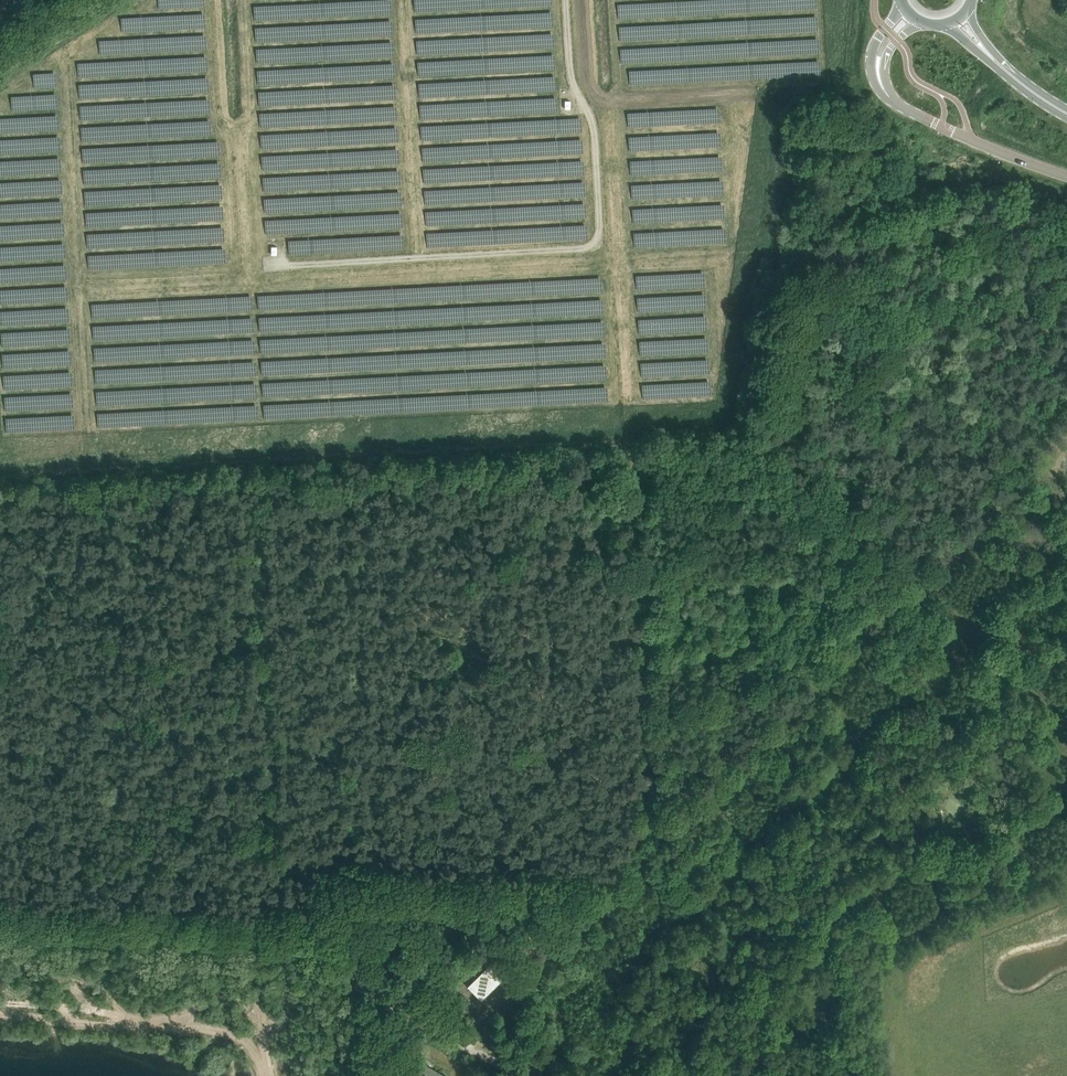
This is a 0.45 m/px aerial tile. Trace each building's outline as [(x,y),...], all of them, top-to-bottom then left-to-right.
[(503,979),(489,966),(468,986),(481,1000),(503,979)] [(413,1075),(410,1074),(409,1075),(445,1075),(420,1062),(413,1075)]
